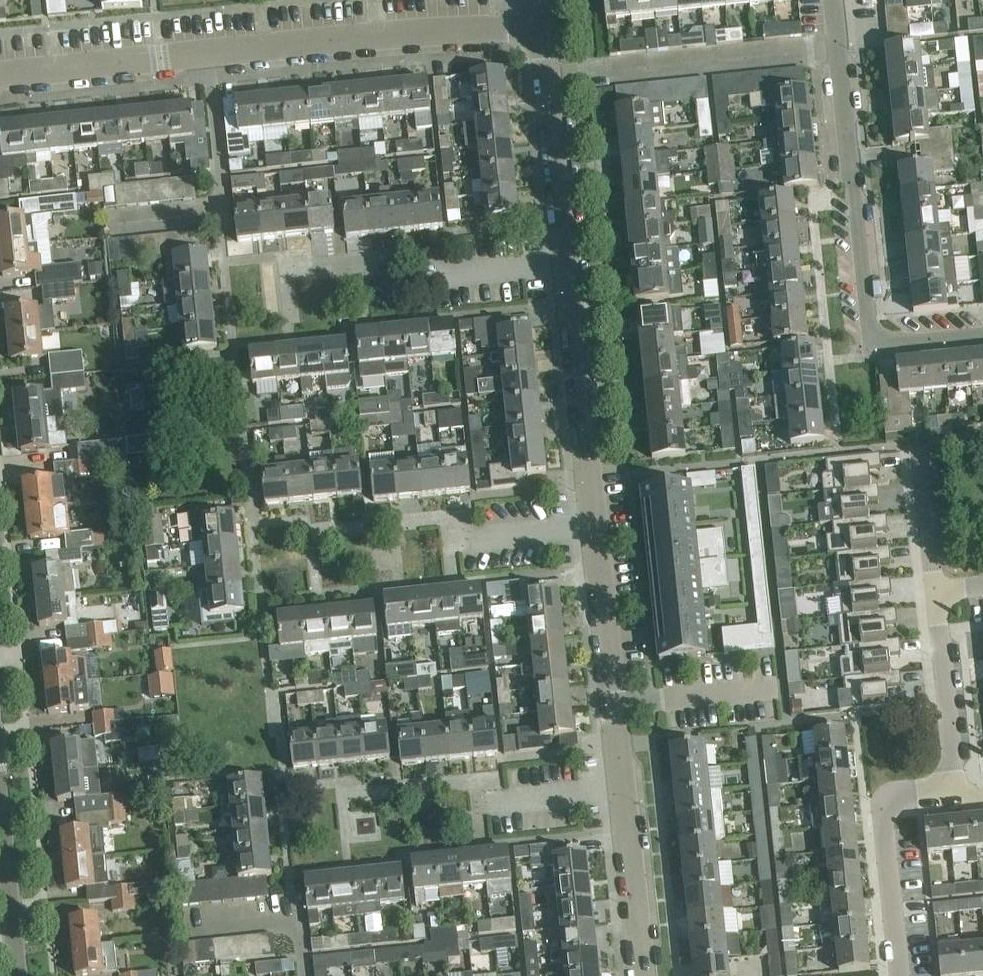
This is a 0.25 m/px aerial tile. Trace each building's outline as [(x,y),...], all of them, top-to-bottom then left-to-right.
[(40,0),(31,0),(33,18),(42,17),(40,0)] [(102,8),(143,7),(142,0),(102,0),(102,8)] [(628,0),(604,0),(607,28),(618,27),(617,18),(630,17),(628,0)] [(653,0),(628,0),(630,17),(654,14),(653,0)] [(676,0),(653,0),(654,14),(678,12),(676,0)] [(678,12),(701,9),(700,0),(676,0),(678,12)] [(724,0),(700,0),(701,9),(724,7),(724,0)] [(908,15),(906,4),(885,6),(886,17),(908,15)] [(908,15),(886,17),(887,29),(909,27),(908,15)] [(982,32),(980,20),(969,21),(970,33),(982,32)] [(933,25),(934,37),(949,35),(948,23),(933,25)] [(776,26),(777,38),(791,36),(790,24),(776,26)] [(933,25),(909,28),(910,39),(934,37),(933,25)] [(777,38),(776,26),(763,27),(765,39),(777,38)] [(909,28),(909,27),(887,29),(889,41),(910,39),(909,28)] [(680,31),(682,48),(706,45),(704,28),(680,31)] [(742,29),(728,31),(729,43),(743,41),(742,29)] [(682,48),(680,31),(667,32),(668,37),(669,49),(682,48)] [(729,43),(728,31),(716,32),(717,44),(729,43)] [(973,38),(975,62),(982,62),(982,37),(973,38)] [(632,41),(633,53),(648,51),(646,39),(632,41)] [(959,64),(970,63),(968,39),(942,41),(943,49),(958,48),(959,64)] [(633,53),(632,41),(620,42),(621,54),(633,53)] [(929,56),(919,57),(917,44),(886,47),(888,71),(930,66),(929,56)] [(973,87),(970,63),(959,64),(961,88),(973,87)] [(933,66),(930,66),(888,71),(891,95),(935,90),(933,66)] [(793,91),(806,89),(803,68),(791,69),(793,91)] [(793,91),(791,69),(781,70),(783,92),(793,91)] [(781,70),(770,71),(772,93),(783,92),(781,70)] [(473,99),(506,96),(504,71),(470,75),(473,99)] [(772,93),(770,71),(758,73),(760,94),(772,93)] [(758,73),(747,74),(749,95),(755,95),(760,94),(758,73)] [(749,95),(747,74),(735,75),(738,96),(749,95)] [(735,75),(724,76),(726,98),(738,96),(735,75)] [(726,98),(724,76),(712,77),(715,99),(726,98)] [(446,77),(433,79),(436,103),(448,102),(446,77)] [(697,102),(698,102),(709,100),(706,78),(694,79),(697,102)] [(427,79),(403,82),(406,115),(415,114),(417,130),(432,128),(427,79)] [(697,102),(694,79),(683,80),(685,103),(697,102)] [(685,103),(683,80),(672,81),(674,104),(685,103)] [(674,104),(672,81),(661,82),(663,105),(674,104)] [(406,115),(403,82),(378,85),(382,118),(406,115)] [(661,82),(650,84),(652,106),(663,105),(661,82)] [(652,106),(650,84),(638,85),(641,106),(649,105),(649,107),(652,106)] [(382,118),(378,85),(355,87),(359,120),(382,118)] [(641,106),(638,85),(627,86),(629,107),(641,106)] [(629,107),(627,86),(615,87),(618,109),(629,107)] [(355,87),(331,90),(335,123),(359,120),(355,87)] [(975,110),(973,87),(961,88),(964,111),(975,110)] [(760,94),(755,95),(757,109),(776,107),(777,118),(810,114),(808,89),(806,89),(793,91),(783,92),(772,93),(760,94)] [(331,90),(307,92),(311,125),(335,123),(331,90)] [(935,90),(891,95),(893,119),(925,116),(938,115),(935,90)] [(311,125),(307,92),(283,95),(287,128),(311,125)] [(287,128),(283,95),(260,97),(263,130),(287,128)] [(509,120),(506,96),(473,99),(475,124),(509,120)] [(263,130),(260,97),(235,100),(235,102),(225,103),(225,102),(223,102),(229,157),(251,155),(248,132),(263,130)] [(728,122),(726,98),(715,99),(717,123),(728,122)] [(711,123),(709,100),(698,102),(700,124),(711,123)] [(436,103),(437,116),(449,115),(448,102),(436,103)] [(191,105),(167,107),(170,141),(185,139),(187,161),(190,161),(192,173),(210,171),(206,131),(194,132),(193,124),(194,123),(194,119),(192,119),(191,105)] [(629,107),(618,109),(616,109),(618,133),(652,129),(649,107),(649,105),(641,106),(629,107)] [(170,141),(167,107),(143,110),(146,143),(170,141)] [(143,110),(119,112),(122,146),(146,143),(143,110)] [(122,146),(119,112),(95,115),(99,148),(122,146)] [(813,138),(810,114),(777,118),(779,141),(813,138)] [(95,115),(71,117),(75,151),(99,148),(95,115)] [(927,131),(925,116),(893,119),(896,144),(911,142),(911,144),(915,143),(915,142),(924,141),(925,152),(952,149),(950,129),(927,131)] [(75,151),(71,117),(47,120),(50,153),(75,151)] [(50,153),(47,120),(23,122),(27,156),(50,153)] [(511,143),(509,120),(475,124),(478,147),(511,143)] [(23,122),(0,125),(0,136),(0,140),(0,144),(1,144),(2,153),(0,153),(0,198),(9,197),(7,181),(14,180),(11,158),(27,156),(23,122)] [(730,136),(728,122),(717,123),(719,137),(730,136)] [(711,123),(700,124),(702,140),(713,139),(711,123)] [(654,154),(652,129),(618,133),(621,157),(654,154)] [(442,151),(456,149),(455,137),(441,138),(442,151)] [(813,138),(779,141),(766,143),(767,154),(776,153),(777,165),(815,161),(813,138)] [(422,141),(409,142),(411,157),(424,155),(422,141)] [(411,157),(409,142),(396,144),(398,158),(411,157)] [(511,143),(478,147),(480,171),(514,168),(511,143)] [(719,171),(733,170),(731,147),(717,149),(719,171)] [(376,148),(362,150),(363,162),(377,160),(376,148)] [(456,149),(442,151),(444,164),(457,163),(456,149)] [(719,171),(717,149),(709,150),(712,171),(719,171)] [(952,149),(925,152),(926,165),(917,166),(917,165),(913,165),(913,166),(898,168),(901,191),(933,188),(931,174),(954,171),(952,149)] [(363,162),(362,150),(337,152),(338,164),(363,162)] [(329,151),(314,153),(315,167),(331,165),(329,151)] [(676,151),(654,154),(621,157),(623,181),(657,177),(669,176),(667,157),(676,156),(676,151)] [(314,153),(290,155),(291,169),(315,167),(314,153)] [(291,169),(290,155),(266,158),(267,172),(291,169)] [(424,159),(411,160),(412,172),(425,171),(424,159)] [(241,160),(229,161),(231,172),(231,173),(243,172),(241,160)] [(412,172),(411,160),(398,161),(399,173),(412,172)] [(815,161),(777,165),(774,166),(775,178),(783,177),(784,189),(818,186),(815,161)] [(159,181),(164,180),(163,164),(149,165),(150,176),(151,182),(159,181)] [(376,164),(363,165),(364,177),(377,175),(376,164)] [(149,165),(136,167),(137,177),(150,176),(149,165)] [(364,177),(363,165),(350,166),(351,178),(364,177)] [(516,191),(514,168),(480,171),(471,172),(472,182),(481,181),(483,195),(516,191)] [(333,169),(318,171),(319,184),(334,182),(333,169)] [(733,170),(719,171),(721,184),(735,182),(733,170)] [(101,172),(103,187),(113,185),(115,185),(114,171),(101,172)] [(721,184),(719,171),(712,171),(714,185),(721,184)] [(102,187),(103,187),(101,172),(87,174),(89,188),(102,187)] [(305,185),(304,172),(290,174),(292,187),(305,185)] [(265,176),(256,177),(258,190),(258,195),(267,194),(265,176)] [(193,177),(182,178),(184,200),(195,199),(193,177)] [(258,190),(256,177),(231,179),(233,192),(258,190)] [(659,201),(657,177),(623,181),(626,204),(659,201)] [(184,200),(182,178),(170,179),(173,201),(184,200)] [(68,179),(53,181),(54,192),(69,190),(68,179)] [(170,179),(164,180),(159,181),(161,203),(173,201),(170,179)] [(54,192),(53,181),(30,183),(31,194),(54,192)] [(151,182),(148,182),(150,204),(161,203),(159,181),(151,182)] [(150,204),(148,182),(136,183),(138,205),(150,204)] [(136,183),(125,184),(127,206),(138,205),(136,183)] [(127,206),(125,184),(115,185),(113,185),(116,207),(127,206)] [(116,207),(113,185),(103,187),(102,187),(103,194),(104,202),(104,209),(116,207)] [(447,186),(448,199),(461,197),(460,185),(447,186)] [(982,208),(982,186),(972,187),(973,197),(974,208),(982,208)] [(933,188),(901,191),(903,216),(935,212),(933,188)] [(381,191),(382,200),(367,202),(371,236),(395,233),(391,200),(390,190),(381,191)] [(519,216),(516,191),(483,195),(474,196),(475,206),(484,205),(485,219),(519,216)] [(103,194),(87,196),(88,204),(104,202),(103,194)] [(415,197),(418,230),(443,228),(439,194),(415,197)] [(761,223),(795,220),(793,194),(759,198),(761,223)] [(21,218),(0,220),(0,247),(25,245),(37,243),(36,228),(54,218),(54,214),(79,211),(78,197),(19,203),(21,218)] [(418,230),(415,197),(391,200),(395,233),(418,230)] [(461,197),(448,199),(449,212),(462,211),(461,197)] [(973,197),(964,198),(965,209),(967,209),(974,208),(973,197)] [(307,201),(311,234),(334,231),(331,198),(307,201)] [(626,204),(628,229),(662,225),(662,226),(674,225),(672,209),(665,210),(664,200),(659,201),(626,204)] [(307,201),(282,203),(286,237),(311,234),(307,201)] [(371,236),(367,202),(343,205),(346,238),(371,236)] [(282,203),(259,206),(263,239),(286,237),(282,203)] [(718,228),(731,226),(729,203),(716,205),(718,228)] [(263,239),(259,206),(234,209),(238,242),(263,239)] [(974,208),(977,233),(982,232),(982,208),(974,208)] [(700,221),(713,220),(713,212),(699,213),(700,221)] [(938,236),(935,212),(903,216),(906,239),(938,236)] [(715,232),(713,220),(700,221),(701,233),(715,232)] [(798,244),(795,220),(761,223),(764,247),(798,244)] [(662,225),(628,229),(631,252),(664,248),(664,240),(675,234),(674,225),(662,226),(662,225)] [(731,226),(718,228),(721,252),(734,250),(731,226)] [(189,253),(201,252),(199,231),(187,232),(189,253)] [(187,232),(176,233),(178,255),(189,253),(187,232)] [(178,255),(176,233),(164,234),(167,256),(173,255),(178,255)] [(164,234),(153,235),(155,257),(167,256),(164,234)] [(950,234),(938,236),(906,239),(908,263),(941,260),(953,258),(950,234)] [(155,257),(153,235),(142,237),(144,258),(155,257)] [(144,258),(142,237),(130,238),(132,259),(144,258)] [(132,259),(130,238),(119,239),(121,261),(132,259)] [(121,261),(119,239),(108,240),(110,262),(121,261)] [(798,244),(764,247),(758,248),(760,272),(800,268),(798,244)] [(0,247),(0,251),(3,276),(35,273),(37,288),(66,285),(65,284),(83,282),(81,266),(63,268),(63,264),(39,267),(38,258),(26,259),(25,245),(0,247)] [(664,248),(631,252),(633,277),(667,273),(680,272),(678,247),(664,248)] [(734,250),(721,252),(724,276),(737,274),(734,250)] [(178,255),(173,255),(176,280),(209,276),(206,252),(201,252),(189,253),(178,255)] [(705,269),(718,268),(717,257),(703,259),(705,269)] [(943,284),(941,260),(908,263),(911,287),(943,284)] [(101,263),(89,265),(90,277),(102,275),(101,263)] [(131,281),(130,268),(117,270),(118,283),(131,281)] [(718,268),(705,269),(706,279),(719,277),(718,268)] [(800,268),(760,272),(757,272),(758,284),(764,283),(765,295),(803,291),(800,268)] [(633,277),(636,301),(656,299),(670,297),(682,296),(680,272),(667,273),(633,277)] [(737,274),(724,276),(725,288),(738,287),(737,274)] [(209,276),(176,280),(162,281),(165,304),(178,303),(211,299),(209,276)] [(118,283),(120,296),(133,295),(131,281),(118,283)] [(975,306),(982,305),(982,281),(982,292),(974,293),(975,306)] [(943,285),(943,284),(911,287),(914,312),(959,308),(957,283),(943,285)] [(66,285),(37,288),(42,288),(44,307),(6,311),(9,335),(40,331),(39,320),(55,318),(52,300),(67,298),(66,285)] [(803,291),(765,295),(762,295),(763,307),(770,307),(771,318),(805,315),(803,291)] [(214,324),(211,299),(178,303),(181,327),(214,324)] [(729,323),(741,322),(739,299),(726,300),(729,323)] [(673,335),(683,334),(681,310),(637,314),(640,339),(673,335)] [(808,339),(805,315),(771,318),(774,342),(808,339)] [(500,355),(533,351),(531,327),(516,328),(516,327),(512,327),(512,329),(503,330),(502,317),(459,322),(460,332),(475,330),(476,343),(499,341),(500,355)] [(712,331),(725,330),(724,318),(711,319),(712,331)] [(134,319),(122,320),(124,334),(135,332),(134,319)] [(429,325),(432,358),(456,355),(453,322),(429,325)] [(744,349),(741,322),(729,323),(732,350),(744,349)] [(214,324),(181,327),(183,352),(217,348),(214,324)] [(429,325),(404,327),(408,360),(432,358),(429,325)] [(409,372),(408,360),(404,327),(380,329),(384,362),(385,374),(409,372)] [(384,362),(380,329),(356,332),(361,377),(385,374),(384,362)] [(726,341),(725,330),(712,331),(713,342),(726,341)] [(42,357),(40,331),(9,335),(12,360),(42,357)] [(138,359),(135,332),(124,334),(126,360),(138,359)] [(676,358),(686,357),(683,334),(673,335),(640,339),(642,362),(676,358)] [(351,387),(349,375),(346,341),(322,344),(325,377),(326,390),(351,387)] [(325,377),(322,344),(298,346),(301,379),(312,378),(325,377)] [(783,371),(817,368),(814,344),(781,348),(783,371)] [(298,346),(274,348),(278,382),(301,380),(301,379),(298,346)] [(278,382),(274,348),(249,351),(253,384),(278,382)] [(536,375),(533,351),(500,355),(491,356),(492,365),(501,364),(503,378),(536,375)] [(75,373),(75,374),(83,373),(81,352),(49,355),(51,375),(75,373)] [(969,354),(972,385),(982,384),(982,352),(969,354)] [(969,354),(945,356),(948,387),(972,385),(969,354)] [(945,356),(921,358),(924,389),(948,387),(945,356)] [(686,357),(676,358),(642,362),(645,385),(678,382),(697,380),(695,364),(686,365),(686,357)] [(731,377),(730,367),(729,358),(717,359),(719,378),(731,377)] [(924,389),(921,358),(896,361),(898,376),(880,378),(885,434),(909,432),(908,419),(912,418),(909,391),(924,389)] [(731,377),(744,375),(742,365),(730,367),(731,377)] [(466,383),(479,382),(478,368),(464,369),(466,383)] [(819,392),(817,368),(783,371),(786,395),(819,392)] [(56,419),(63,418),(60,392),(85,389),(83,373),(75,374),(75,373),(51,375),(52,391),(15,395),(18,423),(44,420),(56,419)] [(538,398),(536,375),(503,378),(503,379),(504,392),(505,402),(538,398)] [(744,375),(731,377),(732,393),(745,391),(744,375)] [(732,393),(731,377),(719,378),(721,394),(732,393)] [(301,379),(301,380),(302,391),(313,390),(312,378),(301,379)] [(481,381),(479,382),(479,384),(480,395),(504,392),(503,379),(481,381)] [(716,381),(707,382),(708,391),(717,389),(716,381)] [(479,384),(479,382),(466,383),(467,396),(480,395),(479,384)] [(681,406),(678,382),(645,385),(647,410),(681,406)] [(819,392),(786,395),(788,420),(822,416),(819,392)] [(449,394),(436,395),(437,406),(449,405),(449,394)] [(437,406),(436,395),(423,396),(424,407),(437,406)] [(788,420),(786,395),(774,397),(777,421),(788,420)] [(538,398),(505,402),(508,426),(541,423),(538,398)] [(720,426),(733,425),(730,400),(718,402),(720,426)] [(739,425),(751,423),(748,400),(736,401),(739,425)] [(389,414),(402,412),(401,402),(388,403),(389,414)] [(389,414),(388,403),(375,404),(376,415),(389,414)] [(683,430),(681,406),(647,410),(650,434),(683,430)] [(341,408),(328,409),(329,420),(342,419),(341,408)] [(329,420),(328,409),(316,410),(317,421),(329,420)] [(281,411),(282,422),(294,421),(293,410),(281,411)] [(282,422),(281,411),(267,412),(268,423),(282,422)] [(438,413),(439,424),(440,431),(466,428),(464,411),(438,413)] [(402,412),(389,414),(390,425),(403,424),(402,412)] [(439,424),(438,413),(425,414),(426,425),(439,424)] [(389,414),(376,415),(377,426),(390,425),(389,414)] [(964,414),(951,415),(952,428),(965,426),(964,414)] [(471,430),(484,429),(483,415),(469,417),(471,430)] [(952,428),(951,415),(938,417),(939,429),(952,428)] [(824,441),(822,416),(788,420),(791,444),(824,441)] [(21,451),(68,446),(66,431),(58,432),(56,419),(44,420),(18,423),(21,451)] [(342,419),(329,420),(330,431),(343,430),(342,419)] [(330,431),(329,420),(317,421),(317,432),(330,431)] [(541,423),(508,426),(510,450),(543,446),(541,423)] [(751,423),(739,425),(740,438),(752,437),(751,423)] [(733,425),(720,426),(723,451),(735,449),(733,425)] [(282,430),(284,441),(296,440),(295,429),(282,430)] [(486,452),(484,429),(471,430),(473,453),(486,452)] [(284,441),(282,430),(269,431),(270,442),(284,441)] [(683,430),(650,434),(652,459),(686,455),(683,430)] [(72,461),(94,459),(93,446),(71,448),(72,461)] [(543,446),(510,450),(512,465),(489,467),(492,489),(520,486),(518,474),(527,473),(527,474),(532,474),(531,473),(546,471),(543,446)] [(433,461),(419,462),(422,496),(446,494),(442,460),(441,448),(431,449),(433,461)] [(324,465),(310,466),(314,500),(336,497),(333,464),(332,452),(323,453),(324,465)] [(398,499),(394,465),(393,453),(369,455),(374,501),(398,499)] [(871,487),(871,486),(869,471),(881,470),(880,454),(826,459),(827,475),(832,474),(834,490),(824,491),(824,492),(871,487)] [(290,502),(286,469),(285,457),(276,458),(277,470),(262,471),(265,505),(290,502)] [(467,457),(442,460),(446,494),(471,491),(467,457)] [(94,459),(72,461),(73,472),(95,470),(94,459)] [(25,483),(27,509),(54,507),(65,506),(63,492),(74,490),(71,460),(54,462),(56,480),(25,483)] [(359,461),(333,464),(336,497),(362,495),(359,461)] [(419,462),(394,465),(398,499),(422,496),(419,462)] [(310,466),(286,469),(290,502),(314,500),(310,466)] [(755,468),(742,469),(758,629),(731,632),(733,652),(733,653),(774,649),(755,468)] [(704,473),(705,488),(717,486),(715,472),(704,473)] [(775,482),(767,483),(767,485),(768,495),(780,494),(779,485),(775,482)] [(871,487),(824,492),(825,506),(831,506),(832,522),(869,518),(868,503),(880,502),(878,485),(871,486),(871,487)] [(659,654),(659,662),(688,660),(688,658),(706,656),(698,588),(718,586),(716,560),(718,560),(718,559),(716,559),(713,533),(693,535),(688,486),(643,491),(660,654),(659,654)] [(154,505),(142,506),(143,517),(143,519),(155,518),(155,516),(154,511),(154,505)] [(55,522),(54,507),(27,509),(30,539),(65,535),(67,550),(82,548),(94,547),(93,539),(92,531),(68,534),(67,521),(55,522)] [(203,542),(237,539),(234,515),(205,518),(204,511),(189,512),(190,529),(201,528),(203,542)] [(783,515),(770,516),(772,529),(785,527),(790,527),(789,518),(785,515),(783,515)] [(869,518),(832,522),(834,535),(826,535),(828,555),(836,554),(836,553),(878,549),(878,548),(876,534),(888,532),(886,516),(869,518)] [(146,547),(158,546),(155,518),(143,519),(146,547)] [(93,539),(94,547),(105,546),(104,538),(93,539)] [(239,563),(237,539),(203,542),(205,566),(239,563)] [(786,543),(773,544),(775,560),(776,560),(788,558),(786,543)] [(160,560),(158,546),(146,547),(148,562),(160,560)] [(890,547),(878,548),(878,549),(836,553),(836,554),(839,584),(881,580),(881,579),(879,565),(891,563),(890,547)] [(82,548),(67,550),(46,553),(48,569),(34,570),(37,598),(76,593),(73,566),(70,566),(70,562),(83,560),(82,548)] [(239,563),(205,566),(208,590),(241,586),(239,563)] [(778,577),(779,589),(791,588),(790,576),(778,577)] [(839,584),(834,584),(835,599),(840,599),(842,614),(842,615),(879,611),(877,596),(892,595),(890,578),(881,579),(881,580),(839,584)] [(528,616),(561,613),(559,590),(544,591),(544,590),(540,590),(540,592),(531,593),(530,580),(502,583),(504,605),(526,603),(528,616)] [(244,612),(241,586),(208,590),(210,615),(244,612)] [(480,586),(456,588),(460,622),(484,619),(480,586)] [(456,588),(432,591),(435,624),(436,635),(461,633),(460,622),(456,588)] [(794,589),(778,591),(779,595),(779,600),(792,599),(795,596),(794,589)] [(107,590),(76,593),(37,598),(40,626),(78,622),(77,609),(109,606),(107,590)] [(435,624),(432,591),(408,593),(412,627),(435,624)] [(413,637),(412,627),(408,593),(384,596),(385,604),(388,639),(413,637)] [(164,612),(164,597),(152,597),(152,612),(164,612)] [(720,597),(708,599),(709,609),(721,607),(720,597)] [(374,605),(348,608),(351,641),(377,638),(374,605)] [(348,608),(324,610),(329,656),(352,653),(351,641),(348,608)] [(842,615),(842,614),(838,615),(842,647),(845,647),(845,646),(887,642),(887,641),(886,627),(898,626),(896,609),(879,611),(842,615)] [(324,610),(300,613),(304,646),(305,658),(329,656),(324,610)] [(304,646),(300,613),(277,615),(281,648),(304,646)] [(561,613),(528,616),(530,641),(564,637),(561,613)] [(123,620),(66,626),(68,639),(119,634),(124,633),(123,620)] [(788,621),(790,634),(802,633),(801,620),(788,621)] [(494,645),(506,643),(504,621),(492,622),(494,645)] [(137,632),(148,631),(147,622),(136,624),(137,632)] [(120,644),(119,634),(68,639),(69,650),(120,644)] [(566,661),(564,637),(530,641),(533,664),(566,661)] [(845,646),(845,647),(847,659),(840,659),(842,678),(891,673),(891,672),(889,658),(901,657),(899,640),(887,641),(887,642),(845,646)] [(507,658),(506,643),(494,645),(495,659),(507,658)] [(154,652),(157,676),(173,675),(174,675),(171,650),(154,652)] [(86,658),(72,660),(71,655),(43,658),(46,685),(88,681),(86,658)] [(477,657),(464,658),(465,669),(478,668),(477,657)] [(465,669),(464,658),(451,659),(452,670),(465,669)] [(566,661),(533,664),(535,688),(569,685),(566,661)] [(799,663),(786,664),(788,684),(801,683),(799,663)] [(429,665),(416,666),(417,677),(429,676),(429,665)] [(417,677),(416,666),(403,667),(404,678),(417,677)] [(891,673),(842,678),(842,679),(844,679),(845,693),(827,694),(829,712),(852,709),(889,705),(887,689),(902,688),(900,671),(891,672),(891,673)] [(368,672),(355,673),(356,684),(369,682),(368,672)] [(356,684),(355,673),(342,674),(343,685),(356,684)] [(157,676),(149,677),(151,698),(175,696),(173,675),(157,676)] [(307,676),(308,687),(321,686),(320,675),(307,676)] [(308,687),(307,676),(294,677),(295,688),(308,687)] [(429,676),(417,677),(418,688),(430,687),(429,676)] [(478,676),(466,677),(467,688),(479,687),(478,676)] [(417,677),(404,678),(404,689),(418,688),(417,677)] [(467,688),(466,677),(453,678),(453,689),(467,688)] [(498,693),(511,691),(509,678),(497,679),(498,693)] [(387,680),(371,682),(372,695),(388,693),(387,680)] [(88,681),(46,685),(49,714),(70,711),(72,727),(95,724),(94,711),(94,709),(91,709),(88,681)] [(369,682),(356,684),(357,695),(370,694),(369,682)] [(357,695),(356,684),(343,685),(344,696),(357,695)] [(571,708),(569,685),(535,688),(538,712),(571,708)] [(511,691),(498,693),(500,707),(512,706),(511,691)] [(309,694),(310,705),(323,704),(322,693),(309,694)] [(310,705),(309,694),(296,695),(297,706),(310,705)] [(796,700),(798,713),(807,712),(806,698),(796,700)] [(485,722),(470,723),(474,757),(498,755),(493,706),(484,707),(485,722)] [(571,708),(538,712),(540,727),(517,729),(520,752),(547,749),(546,736),(555,735),(555,737),(559,737),(559,735),(574,733),(571,708)] [(95,724),(117,722),(116,709),(94,711),(95,724)] [(450,760),(474,757),(470,723),(469,711),(445,714),(447,726),(450,760)] [(360,718),(336,721),(336,724),(341,764),(364,761),(360,721),(360,718)] [(150,719),(117,722),(95,724),(96,735),(106,734),(107,742),(139,739),(138,729),(151,727),(150,719)] [(386,725),(370,727),(369,720),(360,721),(364,761),(390,758),(386,725)] [(412,723),(413,729),(398,731),(402,765),(426,762),(422,728),(421,722),(412,723)] [(328,731),(314,732),(313,733),(316,766),(341,764),(336,724),(327,725),(328,731)] [(313,733),(314,732),(314,726),(304,727),(305,734),(290,735),(293,769),(316,766),(313,733)] [(450,760),(447,726),(422,728),(426,762),(450,760)] [(847,753),(844,728),(813,732),(801,733),(803,757),(816,756),(847,753)] [(774,761),(772,736),(762,737),(765,762),(774,761)] [(750,764),(760,763),(757,738),(748,739),(750,764)] [(96,741),(80,742),(52,745),(55,773),(93,769),(99,768),(96,741)] [(673,773),(708,769),(705,743),(670,747),(673,773)] [(847,753),(816,756),(819,780),(849,777),(847,753)] [(774,761),(765,762),(767,786),(777,785),(774,761)] [(760,763),(750,764),(753,788),(762,786),(760,763)] [(58,801),(102,797),(99,768),(93,769),(55,773),(58,801)] [(710,792),(708,769),(673,773),(675,796),(710,792)] [(849,777),(819,780),(821,804),(852,801),(849,777)] [(230,805),(264,802),(262,778),(227,782),(230,805)] [(777,785),(767,786),(770,810),(779,809),(777,785)] [(184,786),(173,787),(175,811),(187,810),(184,786)] [(765,810),(762,786),(753,788),(755,812),(765,810)] [(678,820),(713,816),(723,815),(720,791),(710,792),(675,796),(678,820)] [(852,801),(821,804),(811,805),(814,829),(824,828),(854,824),(852,801)] [(264,802),(230,805),(233,829),(267,826),(264,802)] [(782,832),(779,809),(770,810),(772,833),(782,832)] [(125,810),(103,812),(76,815),(78,831),(61,833),(64,860),(106,856),(103,830),(110,830),(109,824),(126,822),(125,810)] [(175,811),(178,832),(189,831),(187,810),(175,811)] [(765,810),(755,812),(758,835),(767,834),(765,810)] [(713,816),(678,820),(680,844),(715,840),(725,839),(723,815),(713,816)] [(973,817),(976,848),(982,847),(982,816),(973,817)] [(973,817),(949,820),(952,851),(967,849),(968,864),(978,863),(976,848),(973,817)] [(952,851),(949,820),(924,822),(927,853),(952,851)] [(857,848),(854,824),(824,828),(826,851),(857,848)] [(267,826),(233,829),(235,852),(269,849),(267,826)] [(784,856),(782,832),(772,833),(775,857),(784,856)] [(767,834),(758,835),(760,859),(770,858),(767,834)] [(718,862),(715,840),(680,844),(683,866),(718,862)] [(555,880),(589,877),(586,853),(572,854),(572,853),(567,853),(567,855),(559,856),(557,844),(530,847),(532,869),(554,866),(555,880)] [(757,846),(748,847),(749,859),(759,858),(757,846)] [(178,850),(179,859),(192,857),(191,848),(178,850)] [(857,848),(826,851),(829,875),(860,872),(857,848)] [(269,849),(235,852),(238,877),(237,878),(244,878),(255,877),(266,875),(272,875),(269,849)] [(508,849),(482,851),(486,884),(488,902),(499,901),(497,883),(512,882),(508,849)] [(482,851),(459,854),(463,887),(486,884),(482,851)] [(459,854),(435,856),(439,889),(463,887),(459,854)] [(108,885),(106,856),(64,860),(67,889),(108,885)] [(439,889),(435,856),(411,859),(417,909),(428,907),(427,891),(439,889)] [(787,880),(784,856),(775,857),(777,881),(787,880)] [(182,883),(186,882),(195,881),(192,857),(179,859),(182,883)] [(770,858),(760,859),(763,883),(772,882),(770,858)] [(718,862),(683,866),(685,891),(720,887),(718,862)] [(402,867),(376,870),(379,903),(405,900),(402,867)] [(357,905),(358,915),(380,913),(379,903),(376,870),(353,873),(357,905)] [(862,896),(860,872),(829,875),(831,899),(862,896)] [(358,915),(357,905),(353,873),(328,875),(332,908),(333,918),(358,915)] [(266,875),(255,877),(257,898),(269,897),(266,875)] [(332,908),(328,875),(305,878),(310,926),(320,925),(318,910),(332,908)] [(232,877),(221,879),(223,902),(234,901),(232,877)] [(238,877),(232,877),(234,901),(246,899),(244,878),(237,878),(238,877)] [(257,898),(255,877),(244,878),(246,899),(257,898)] [(589,877),(555,880),(558,904),(591,900),(589,877)] [(223,902),(221,879),(209,880),(212,903),(223,902)] [(212,903),(209,880),(198,881),(200,904),(212,903)] [(789,903),(787,880),(777,881),(780,904),(789,903)] [(198,881),(195,881),(186,882),(189,905),(200,904),(198,881)] [(186,882),(182,883),(175,884),(177,907),(189,905),(186,882)] [(774,905),(772,882),(763,883),(765,905),(774,905)] [(980,883),(955,886),(956,896),(980,893),(980,883)] [(116,910),(138,908),(136,884),(114,886),(116,910)] [(685,891),(688,913),(723,910),(733,909),(730,886),(720,887),(685,891)] [(956,896),(955,886),(931,888),(932,898),(956,896)] [(865,919),(862,896),(831,899),(819,900),(821,924),(834,923),(865,919)] [(521,908),(534,907),(533,897),(520,898),(521,908)] [(591,900),(558,904),(561,928),(594,924),(591,900)] [(982,911),(981,901),(956,903),(958,913),(982,911)] [(792,927),(789,903),(780,904),(782,928),(792,927)] [(958,913),(956,903),(933,906),(934,916),(958,913)] [(777,929),(774,905),(765,905),(768,930),(777,929)] [(534,907),(521,908),(523,932),(536,930),(534,907)] [(723,910),(688,913),(690,938),(725,934),(723,910)] [(73,947),(102,944),(99,917),(70,920),(73,947)] [(865,919),(834,923),(836,947),(867,944),(865,919)] [(518,920),(490,923),(492,936),(519,933),(518,920)] [(492,936),(490,923),(478,925),(480,937),(492,936)] [(594,924),(561,928),(563,952),(597,948),(594,924)] [(794,951),(792,927),(782,928),(785,952),(794,951)] [(413,929),(415,944),(428,942),(426,928),(413,929)] [(456,929),(443,930),(444,941),(457,939),(456,929)] [(780,953),(777,929),(768,930),(770,954),(780,953)] [(444,941),(443,930),(430,931),(431,942),(444,941)] [(383,934),(384,947),(397,945),(396,933),(383,934)] [(261,935),(264,957),(275,955),(273,934),(261,935)] [(384,947),(383,934),(371,935),(372,948),(384,947)] [(725,934),(690,938),(693,962),(728,958),(725,934)] [(264,957),(261,935),(250,936),(252,958),(264,957)] [(252,958),(250,936),(238,937),(241,959),(252,958)] [(241,959),(238,937),(227,938),(229,960),(241,959)] [(336,939),(337,951),(361,949),(360,937),(336,939)] [(164,947),(172,955),(177,954),(180,954),(180,949),(181,947),(172,938),(171,940),(163,941),(164,947)] [(227,938),(216,940),(218,961),(229,960),(227,938)] [(337,951),(336,939),(311,942),(313,954),(337,951)] [(457,939),(444,941),(445,951),(458,950),(457,939)] [(493,941),(494,952),(509,951),(508,939),(493,941)] [(216,940),(204,941),(207,963),(218,961),(216,940)] [(207,963),(204,941),(193,942),(195,964),(207,963)] [(444,941),(431,942),(432,953),(445,951),(444,941)] [(494,952),(493,941),(481,942),(482,953),(494,952)] [(195,964),(193,942),(181,943),(184,965),(195,964)] [(102,944),(73,947),(76,975),(78,975),(118,972),(115,943),(102,944)] [(867,944),(836,947),(839,972),(870,969),(867,944)] [(961,946),(964,975),(978,975),(982,975),(982,944),(961,946)] [(526,956),(538,955),(537,945),(525,946),(526,956)] [(961,946),(938,949),(941,975),(964,975),(961,946)] [(397,949),(398,963),(422,960),(420,947),(397,949)] [(599,972),(597,948),(563,952),(551,953),(552,962),(564,961),(566,975),(599,972)] [(373,952),(374,964),(374,965),(398,963),(397,949),(373,952)] [(794,951),(785,952),(787,975),(797,975),(794,951)] [(374,964),(373,952),(363,953),(365,965),(374,964)] [(780,953),(770,954),(772,975),(782,975),(780,953)] [(538,955),(526,956),(528,975),(540,975),(538,955)] [(693,962),(694,975),(730,975),(728,958),(693,962)] [(282,961),(268,962),(270,974),(283,973),(282,961)] [(270,974),(268,962),(255,964),(256,975),(270,974)]
